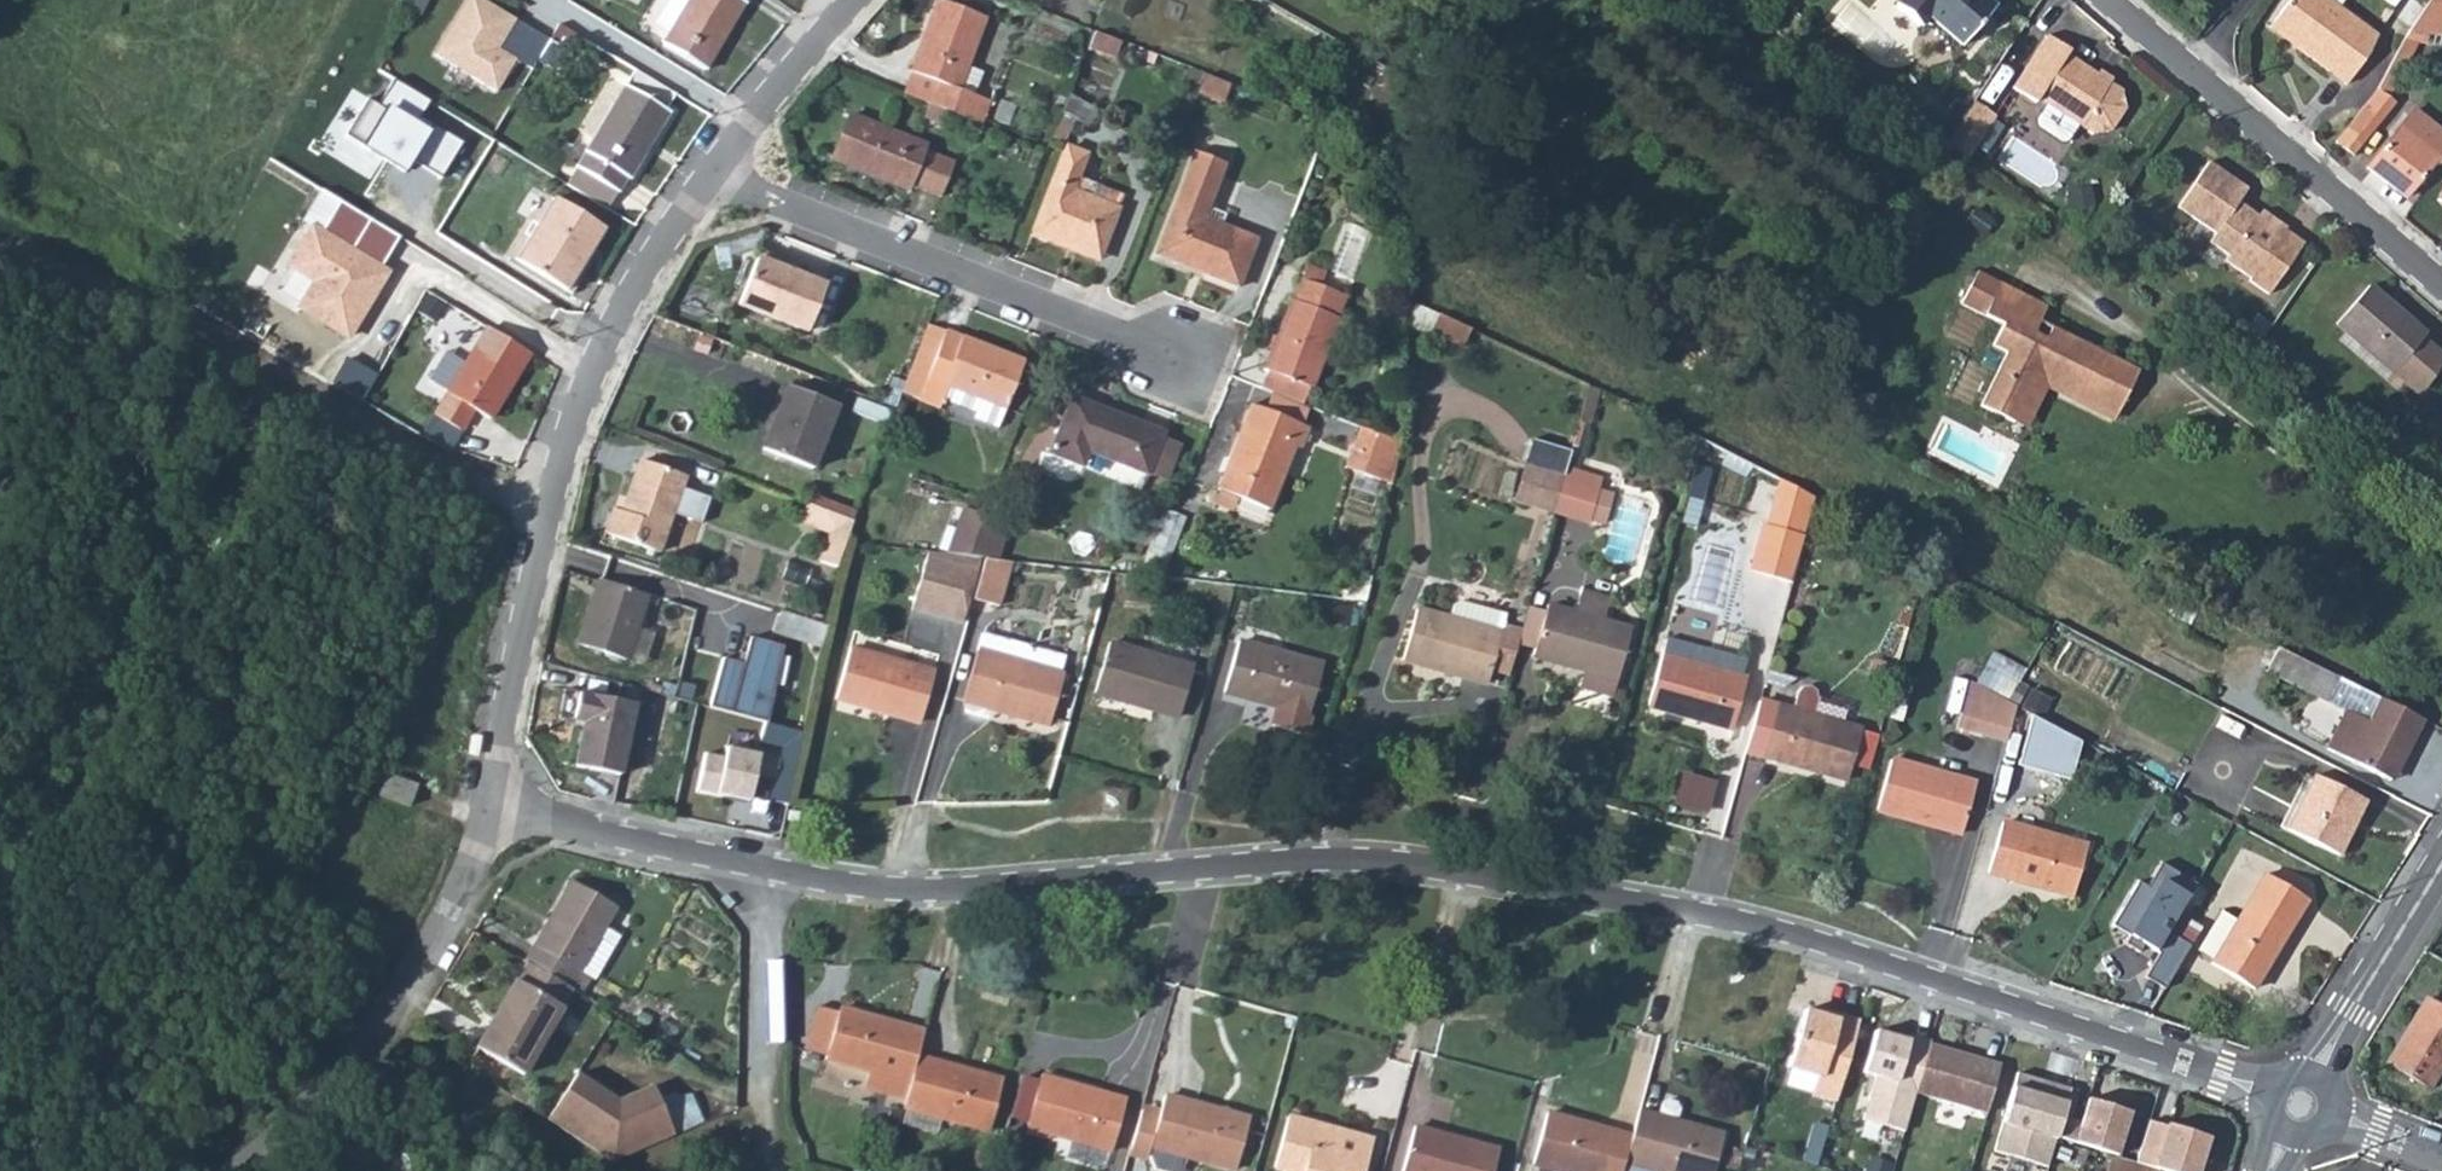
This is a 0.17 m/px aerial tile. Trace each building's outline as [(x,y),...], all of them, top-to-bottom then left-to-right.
[(478,0),(466,0),(430,57),(496,94),(514,61),(499,50),(517,21),(478,0)] [(661,15),(676,24),(667,39),(706,63),(745,0),(670,0),(661,15)] [(1902,13),(1965,54),(1993,11),(1976,0),(1911,0),(1902,13)] [(2272,18),(2301,40),(2296,45),(2345,81),(2350,77),(2378,38),(2335,6),(2327,0),(2286,0),(2272,18)] [(2409,27),(2426,0),(2400,0),(2390,15),(2409,27)] [(918,112),(974,132),(984,106),(950,94),(975,22),(928,6),(902,80),(893,104),(918,112)] [(1965,54),(1902,13),(1899,19),(1904,22),(1897,32),(1924,49),(1930,40),(1961,60),(1965,54)] [(2272,18),(2268,25),(2296,45),(2301,40),(2272,18)] [(1081,33),(1075,49),(1102,58),(1104,54),(1108,42),(1081,33)] [(2089,76),(2091,73),(2060,51),(2063,48),(2042,34),(2007,86),(2030,101),(2032,96),(2041,102),(2030,118),(2032,124),(2056,141),(2062,139),(2073,123),(2087,132),(2106,127),(2119,107),(2116,90),(2103,80),(2100,84),(2089,76)] [(629,81),(664,100),(671,87),(636,68),(629,81)] [(2095,68),(2091,73),(2089,76),(2100,84),(2103,80),(2107,75),(2095,68)] [(1214,80),(1190,72),(1183,90),(1208,98),(1214,80)] [(2371,81),(2333,136),(2352,150),(2392,96),(2371,81)] [(622,82),(574,164),(615,187),(624,172),(628,174),(666,108),(622,82)] [(1969,98),(1966,102),(1989,116),(1991,113),(1969,98)] [(1958,113),(1940,140),(1963,156),(1989,116),(1966,102),(1958,113)] [(2441,155),(2441,154),(2441,126),(2409,102),(2366,160),(2405,190),(2435,151),(2441,155)] [(841,127),(826,171),(903,196),(904,191),(936,203),(948,169),(916,157),(918,153),(841,127)] [(1053,157),(1023,244),(1092,267),(1094,265),(1109,218),(1066,202),(1070,189),(1079,166),(1053,157)] [(1178,157),(1144,257),(1229,286),(1245,238),(1190,219),(1208,168),(1178,157)] [(2201,161),(2170,205),(2207,230),(2201,239),(2220,252),(2216,258),(2244,278),(2242,281),(2262,294),(2298,240),(2255,208),(2248,219),(2228,205),(2241,188),(2201,161)] [(574,164),(564,179),(605,205),(615,187),(574,164)] [(1070,189),(1066,202),(1109,218),(1114,204),(1070,189)] [(548,198),(514,259),(566,286),(600,227),(548,198)] [(396,241),(338,207),(319,236),(310,230),(286,268),(311,285),(294,311),(342,342),(386,274),(378,269),(396,241)] [(747,256),(731,300),(800,325),(817,281),(747,256)] [(1249,387),(1290,402),(1296,385),(1298,386),(1323,315),(1320,315),(1327,294),(1304,286),(1309,271),(1289,264),(1284,279),(1286,280),(1279,300),(1276,299),(1251,369),(1254,371),(1249,387)] [(1998,347),(1972,401),(2005,417),(2029,372),(2107,407),(2130,361),(2030,314),(2037,297),(1976,269),(1958,304),(1993,320),(1984,340),(1998,347)] [(2327,325),(2414,395),(2438,358),(2414,339),(2419,335),(2360,286),(2327,325)] [(1468,327),(1435,310),(1426,327),(1459,344),(1468,327)] [(486,327),(430,414),(454,428),(468,406),(486,418),(528,354),(486,327)] [(924,334),(900,401),(917,408),(941,340),(924,334)] [(941,340),(917,408),(933,413),(935,408),(940,394),(998,412),(1015,365),(941,340)] [(314,366),(312,371),(359,398),(370,378),(305,341),(296,356),(314,366)] [(447,348),(431,377),(447,386),(463,356),(447,348)] [(780,385),(757,450),(807,467),(831,403),(780,385)] [(940,394),(935,408),(966,419),(964,425),(991,433),(998,412),(940,394)] [(1060,398),(1039,457),(1064,465),(1070,452),(1142,477),(1143,476),(1155,441),(1157,435),(1060,398)] [(1238,406),(1207,492),(1259,510),(1281,446),(1288,448),(1296,425),(1238,406)] [(1341,419),(1333,440),(1343,443),(1336,462),(1376,475),(1388,434),(1341,419)] [(2441,447),(2441,430),(2434,441),(2441,447)] [(1333,440),(1327,459),(1336,462),(1343,443),(1333,440)] [(1175,448),(1155,441),(1143,476),(1162,483),(1175,448)] [(610,510),(603,535),(658,551),(669,511),(698,519),(706,494),(677,486),(680,474),(634,460),(619,513),(610,510)] [(1508,505),(1544,515),(1555,478),(1518,468),(1508,505)] [(1558,469),(1555,478),(1581,492),(1585,478),(1558,469)] [(1555,478),(1544,515),(1572,523),(1581,492),(1555,478)] [(1736,569),(1781,583),(1794,536),(1806,497),(1768,478),(1754,524),(1750,522),(1736,569)] [(1163,508),(1145,565),(1166,571),(1184,514),(1163,508)] [(962,510),(947,555),(969,557),(983,517),(962,510)] [(807,513),(800,534),(830,544),(847,545),(853,530),(807,513)] [(983,517),(969,557),(985,560),(995,560),(1006,525),(983,517)] [(847,545),(830,544),(820,571),(836,577),(847,545)] [(931,554),(915,612),(967,627),(974,599),(985,560),(969,557),(947,555),(931,554)] [(985,560),(974,599),(999,606),(1011,562),(995,560),(985,560)] [(1523,652),(1579,668),(1609,676),(1623,627),(1592,619),(1600,595),(1572,587),(1566,611),(1537,603),(1524,646),(1523,652)] [(594,589),(575,653),(619,667),(639,602),(594,589)] [(1444,604),(1440,618),(1492,633),(1493,626),(1497,615),(1452,600),(1444,604)] [(1535,608),(1518,604),(1511,631),(1508,641),(1524,646),(1535,608)] [(1492,633),(1440,618),(1405,607),(1390,656),(1476,681),(1480,667),(1492,633)] [(825,631),(779,618),(773,638),(820,653),(825,631)] [(1492,633),(1480,667),(1499,671),(1508,641),(1511,631),(1493,626),(1492,633)] [(1232,638),(1217,690),(1272,705),(1267,725),(1297,732),(1318,665),(1232,638)] [(2272,638),(2262,659),(2333,694),(2344,673),(2272,638)] [(717,663),(704,712),(762,726),(781,650),(745,641),(738,668),(717,663)] [(1102,641),(1088,691),(1174,715),(1188,670),(1189,664),(1102,641)] [(850,649),(837,698),(921,720),(935,673),(850,649)] [(978,651),(964,700),(1050,723),(1063,674),(978,651)] [(1650,655),(1635,705),(1722,729),(1736,681),(1730,679),(1736,662),(1700,651),(1694,668),(1650,655)] [(1609,676),(1579,668),(1575,683),(1605,691),(1609,676)] [(2344,673),(2333,694),(2339,697),(2344,701),(2323,741),(2386,773),(2418,710),(2344,673)] [(1958,685),(1945,732),(1992,745),(2001,707),(1995,704),(1958,685)] [(1767,708),(1753,757),(1838,780),(1852,731),(1805,718),(1809,701),(1807,701),(1808,693),(1803,688),(1796,687),(1791,691),(1787,699),(1784,712),(1767,708)] [(572,697),(567,724),(581,725),(572,769),(574,770),(617,778),(630,707),(572,697)] [(748,804),(758,755),(724,749),(723,758),(704,754),(696,794),(748,804)] [(1880,761),(1865,810),(1950,833),(1963,785),(1880,761)] [(1678,771),(1669,801),(1704,814),(1712,780),(1678,771)] [(2308,771),(2282,826),(2330,849),(2358,795),(2308,771)] [(417,785),(388,774),(380,795),(409,806),(417,785)] [(742,804),(737,826),(781,836),(786,814),(742,804)] [(1996,827),(1976,876),(2057,908),(2077,861),(1996,827)] [(2192,878),(2156,857),(2142,881),(2133,877),(2108,920),(2126,930),(2121,938),(2136,946),(2140,938),(2155,947),(2141,972),(2161,983),(2185,941),(2163,928),(2192,878)] [(2250,872),(2197,950),(2234,974),(2286,895),(2250,872)] [(571,884),(527,963),(573,988),(581,972),(608,924),(617,909),(571,884)] [(608,924),(581,972),(591,977),(597,980),(623,933),(608,924)] [(573,988),(527,963),(481,1048),(525,1073),(573,988)] [(581,972),(573,988),(582,993),(591,977),(581,972)] [(2387,1061),(2430,1085),(2441,1065),(2441,1008),(2426,999),(2387,1061)] [(798,1045),(820,1052),(834,1008),(813,1001),(798,1045)] [(820,1052),(907,1079),(916,1052),(923,1030),(835,1004),(834,1008),(820,1052)] [(1832,1017),(1800,1008),(1783,1066),(1812,1075),(1807,1093),(1830,1100),(1855,1018),(1834,1013),(1832,1017)] [(1902,1039),(1870,1029),(1858,1071),(1870,1075),(1858,1118),(1898,1130),(1910,1092),(1924,1043),(1925,1039),(1904,1033),(1902,1039)] [(1996,1066),(1924,1043),(1910,1092),(1983,1114),(1996,1066)] [(907,1079),(895,1119),(931,1130),(936,1113),(982,1126),(997,1077),(991,1075),(916,1052),(907,1079)] [(1040,1071),(1026,1120),(1109,1143),(1111,1141),(1125,1094),(1040,1071)] [(2066,1087),(2013,1072),(1991,1150),(2044,1165),(2053,1134),(2059,1114),(2066,1087)] [(577,1073),(547,1119),(614,1162),(675,1135),(652,1086),(617,1100),(577,1073)] [(1141,1112),(1130,1146),(1149,1151),(1152,1142),(1230,1164),(1233,1161),(1246,1114),(1164,1091),(1156,1116),(1141,1112)] [(2126,1110),(2082,1097),(2075,1119),(2059,1114),(2053,1134),(2112,1153),(2126,1110)] [(1662,1105),(1659,1118),(1677,1123),(1680,1111),(1677,1104),(1669,1103),(1662,1105)] [(1626,1162),(1658,1170),(1715,1170),(1724,1136),(1677,1123),(1659,1118),(1640,1113),(1633,1139),(1626,1162)] [(1273,1164),(1296,1170),(1362,1170),(1371,1141),(1367,1138),(1287,1115),(1273,1164)] [(1560,1170),(1624,1170),(1626,1162),(1633,1139),(1551,1115),(1536,1164),(1560,1170)] [(2132,1159),(2175,1170),(2196,1170),(2206,1136),(2144,1118),(2132,1159)] [(1401,1170),(1493,1170),(1498,1152),(1494,1151),(1414,1127),(1401,1170)] [(1154,1150),(1153,1164),(1184,1168),(1186,1155),(1154,1150)] [(2149,1169),(2108,1157),(2104,1170),(2148,1170),(2149,1169)]
